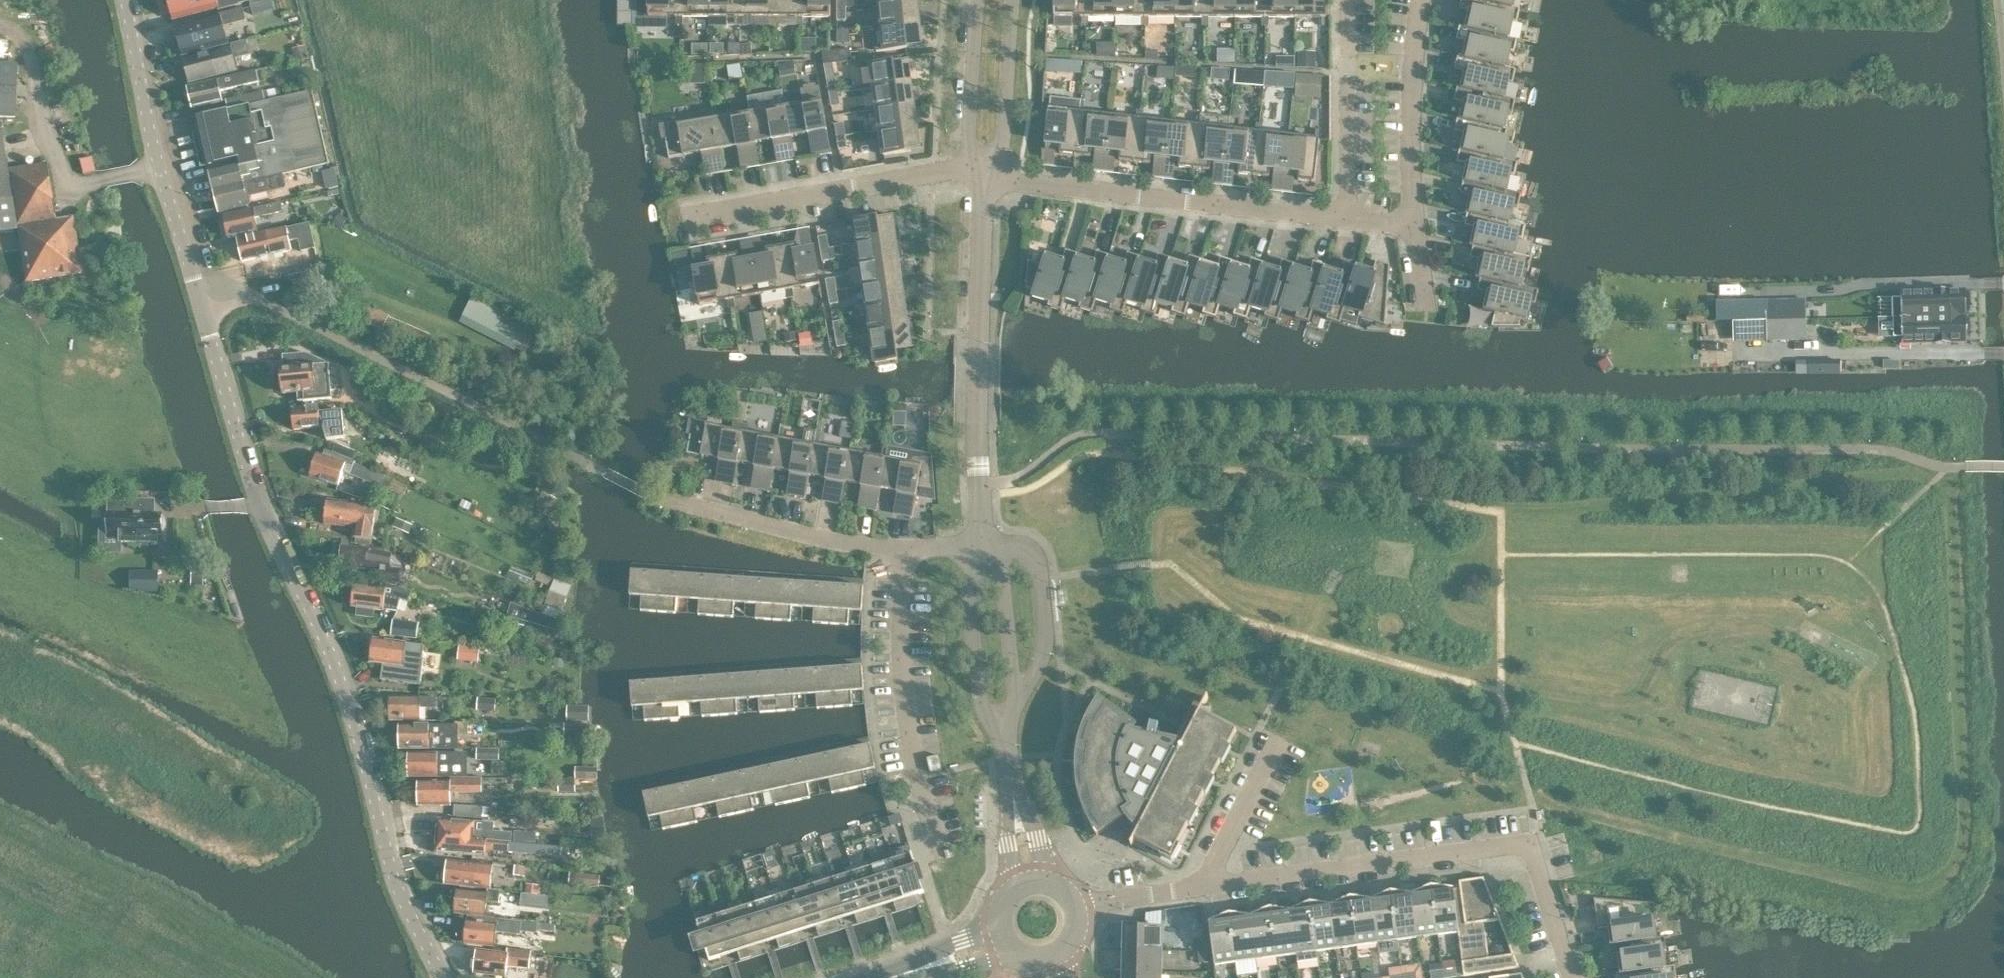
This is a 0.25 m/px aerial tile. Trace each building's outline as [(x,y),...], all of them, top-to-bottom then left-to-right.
[(164,6),(168,7),(171,18),(216,6),(217,9),(240,3),(240,0),(163,0),(164,6)] [(679,24),(679,0),(640,0),(640,24),(664,24),(664,16),(676,16),(676,24),(679,24)] [(709,16),(709,0),(679,0),(679,24),(682,24),(682,16),(709,16)] [(739,24),(739,0),(709,0),(709,16),(736,16),(736,24),(739,24)] [(769,16),(769,0),(739,0),(739,24),(742,24),(742,16),(769,16)] [(799,24),(799,0),(769,0),(769,16),(796,16),(796,24),(799,24)] [(799,24),(802,24),(802,16),(830,16),(830,0),(799,0),(799,24)] [(881,25),(919,21),(917,0),(912,0),(879,3),(881,25)] [(1085,25),(1085,0),(1054,0),(1054,16),(1055,16),(1055,24),(1070,24),(1070,16),(1081,16),(1081,25),(1085,25)] [(1115,16),(1115,0),(1085,0),(1085,25),(1088,25),(1088,16),(1115,16)] [(1144,25),(1145,0),(1115,0),(1115,16),(1141,16),(1141,25),(1144,25)] [(1175,16),(1175,0),(1145,0),(1144,25),(1148,25),(1148,16),(1175,16)] [(1205,25),(1205,0),(1175,0),(1175,16),(1201,16),(1201,25),(1205,25)] [(1235,16),(1235,0),(1205,0),(1205,25),(1208,25),(1208,16),(1235,16)] [(1264,25),(1265,0),(1235,0),(1235,16),(1261,16),(1261,25),(1264,25)] [(1294,16),(1294,0),(1265,0),(1264,25),(1268,25),(1268,16),(1294,16)] [(1294,16),(1321,16),(1321,25),(1325,25),(1325,16),(1325,0),(1294,0),(1294,16)] [(1459,25),(1517,39),(1517,38),(1508,36),(1512,20),(1516,21),(1519,9),(1483,0),(1460,0),(1459,7),(1468,10),(1464,25),(1459,24),(1459,25)] [(1519,9),(1520,7),(1512,6),(1513,0),(1483,0),(1519,9)] [(261,1),(250,5),(253,16),(264,12),(261,1)] [(219,15),(174,27),(177,39),(174,42),(176,50),(180,51),(181,54),(227,42),(223,25),(245,19),(241,7),(218,13),(219,15)] [(845,7),(837,7),(837,19),(845,19),(845,7)] [(919,21),(881,25),(884,50),(906,47),(906,42),(918,41),(921,41),(919,21)] [(1457,54),(1457,55),(1515,69),(1515,68),(1506,66),(1509,50),(1514,51),(1517,39),(1459,25),(1456,38),(1465,40),(1462,55),(1457,54)] [(837,41),(845,41),(845,29),(837,28),(837,41)] [(232,47),(182,59),(184,69),(182,71),(184,78),(187,79),(188,82),(236,70),(233,58),(249,54),(245,40),(231,43),(232,47)] [(692,43),(692,54),(708,54),(708,43),(692,43)] [(710,43),(710,54),(720,54),(720,43),(710,43)] [(739,44),(740,53),(751,53),(750,44),(739,44)] [(850,48),(822,51),(824,64),(851,60),(850,48)] [(1145,49),(1145,57),(1157,58),(1157,49),(1145,49)] [(1299,49),(1298,66),(1314,67),(1314,50),(1299,49)] [(1278,65),(1290,65),(1290,55),(1278,55),(1278,65)] [(1457,85),(1457,86),(1515,100),(1515,99),(1504,96),(1508,81),(1512,82),(1515,69),(1457,55),(1454,68),(1464,70),(1460,86),(1457,85)] [(1046,58),(1045,70),(1056,70),(1057,59),(1046,58)] [(870,65),(873,87),(910,82),(907,59),(870,65)] [(790,61),(778,63),(780,75),(792,73),(790,61)] [(14,115),(16,63),(0,62),(0,114),(14,115)] [(693,65),(695,76),(705,74),(703,63),(693,65)] [(833,63),(824,64),(827,81),(835,80),(833,63)] [(728,66),(730,77),(742,75),(740,64),(728,66)] [(216,79),(187,86),(192,107),(222,100),(219,90),(258,80),(255,68),(216,78),(216,79)] [(1237,68),(1236,80),(1267,82),(1267,70),(1237,68)] [(1295,101),(1296,73),(1276,72),(1274,100),(1295,101)] [(1296,73),(1296,85),(1295,95),(1319,96),(1321,74),(1296,73)] [(827,81),(829,93),(838,92),(835,80),(827,81)] [(873,87),(876,108),(913,103),(910,82),(873,87)] [(788,96),(784,97),(790,136),(791,136),(808,133),(812,136),(815,154),(829,152),(829,154),(831,153),(819,85),(800,88),(802,102),(789,105),(788,96)] [(1457,116),(1457,117),(1515,131),(1515,130),(1503,127),(1507,111),(1512,113),(1515,100),(1457,86),(1454,99),(1463,101),(1460,116),(1457,116)] [(195,116),(206,165),(237,158),(258,153),(264,178),(280,174),(328,164),(312,91),(250,104),(248,95),(225,100),(227,109),(195,116)] [(838,92),(829,93),(831,106),(840,104),(838,92)] [(1074,154),(1081,100),(1081,99),(1050,96),(1045,142),(1060,144),(1059,152),(1074,154)] [(781,106),(749,111),(755,142),(756,142),(773,139),(776,142),(780,160),(793,158),(794,160),(795,160),(791,136),(790,136),(784,97),(779,98),(781,106)] [(1091,147),(1105,149),(1109,114),(1083,111),(1084,100),(1081,100),(1074,154),(1090,156),(1091,147)] [(876,108),(879,129),(916,124),(913,103),(876,108)] [(717,108),(712,109),(719,148),(720,148),(737,145),(741,148),(744,167),(758,164),(758,166),(760,166),(756,142),(755,142),(749,111),(718,117),(717,108)] [(719,148),(712,109),(701,111),(703,120),(678,124),(678,123),(677,123),(677,125),(663,127),(668,157),(701,152),(705,154),(708,173),(722,170),(722,173),(724,172),(720,148),(719,148)] [(1119,159),(1134,161),(1140,109),(1137,109),(1136,117),(1109,114),(1105,149),(1120,151),(1119,159)] [(1150,154),(1165,156),(1169,121),(1142,118),(1143,109),(1140,109),(1134,161),(1150,162),(1150,154)] [(1178,166),(1194,167),(1199,116),(1196,115),(1195,124),(1169,121),(1165,156),(1179,157),(1178,166)] [(1210,161),(1224,162),(1228,127),(1202,125),(1203,116),(1199,116),(1194,167),(1209,169),(1210,161)] [(1460,147),(1459,148),(1517,162),(1517,161),(1504,158),(1507,142),(1512,143),(1515,131),(1457,117),(1454,130),(1464,132),(1460,147)] [(834,124),(836,136),(845,134),(843,122),(834,124)] [(1238,172),(1253,174),(1259,122),(1256,122),(1255,130),(1228,127),(1224,162),(1239,164),(1238,172)] [(1270,167),(1284,169),(1288,134),(1261,131),(1262,123),(1259,122),(1253,174),(1269,176),(1270,167)] [(916,124),(879,129),(883,154),(911,150),(910,145),(916,144),(919,144),(916,124)] [(18,227),(26,279),(82,272),(73,216),(57,219),(47,163),(8,169),(8,170),(7,170),(0,127),(0,230),(18,227)] [(1288,134),(1284,169),(1298,171),(1297,179),(1314,181),(1319,137),(1318,137),(1319,129),(1315,128),(1314,137),(1288,134)] [(845,134),(836,136),(838,148),(847,147),(845,134)] [(1466,163),(1462,180),(1521,193),(1506,189),(1509,174),(1514,175),(1517,162),(1459,148),(1456,161),(1466,163)] [(209,168),(214,189),(264,178),(258,153),(237,158),(238,161),(209,168)] [(80,157),(84,172),(95,169),(91,154),(80,157)] [(847,157),(842,158),(843,168),(853,166),(852,161),(847,157)] [(264,178),(214,189),(219,211),(248,204),(246,195),(283,186),(280,174),(264,178)] [(1469,195),(1465,212),(1525,225),(1525,224),(1509,221),(1513,205),(1518,206),(1521,193),(1462,180),(1462,181),(1460,193),(1469,195)] [(280,201),(222,214),(227,236),(258,229),(254,214),(260,212),(260,215),(282,210),(280,201)] [(1093,210),(1090,218),(1100,221),(1102,212),(1093,210)] [(1473,227),(1469,243),(1531,257),(1514,252),(1517,237),(1522,238),(1525,225),(1465,212),(1467,213),(1464,224),(1473,227)] [(339,214),(333,222),(340,228),(347,219),(339,214)] [(854,220),(857,243),(894,237),(894,230),(897,230),(896,216),(892,217),(891,215),(854,220)] [(309,221),(236,238),(241,260),(290,249),(288,240),(298,238),(301,250),(315,247),(309,221)] [(818,236),(820,248),(829,247),(826,234),(818,236)] [(894,237),(857,243),(861,264),(898,259),(897,252),(901,251),(899,238),(895,239),(894,237)] [(797,243),(782,245),(791,297),(794,296),(792,288),(820,283),(813,249),(798,251),(797,243)] [(1479,259),(1475,276),(1538,290),(1538,289),(1520,285),(1523,269),(1528,270),(1531,257),(1469,243),(1469,244),(1473,245),(1470,257),(1479,259)] [(768,256),(753,259),(759,293),(786,289),(787,297),(791,297),(782,245),(766,248),(768,256)] [(829,247),(820,248),(822,261),(831,259),(829,247)] [(1047,305),(1060,309),(1078,252),(1065,249),(1062,258),(1045,252),(1042,264),(1027,259),(1027,260),(1025,288),(1026,288),(1026,287),(1034,289),(1032,295),(1049,300),(1047,305)] [(1078,306),(1091,310),(1109,254),(1096,250),(1093,259),(1078,254),(1078,253),(1078,252),(1060,309),(1061,309),(1065,297),(1080,302),(1078,306)] [(688,251),(672,253),(674,265),(689,262),(688,251)] [(1109,308),(1122,312),(1139,255),(1127,251),(1124,260),(1109,256),(1109,254),(1091,310),(1092,310),(1095,298),(1111,303),(1109,308)] [(738,253),(723,256),(731,307),(735,306),(733,298),(759,293),(753,259),(739,261),(738,253)] [(1140,309),(1153,313),(1170,257),(1158,253),(1155,262),(1140,257),(1140,255),(1139,255),(1122,312),(1123,312),(1126,300),(1142,305),(1140,309)] [(1171,311),(1184,315),(1201,258),(1189,254),(1186,263),(1171,259),(1171,257),(1170,257),(1153,313),(1154,313),(1157,301),(1173,306),(1171,311)] [(731,307),(723,256),(707,258),(709,267),(693,269),(700,304),(727,299),(728,307),(731,307)] [(1202,312),(1215,316),(1233,260),(1220,256),(1217,265),(1202,260),(1202,258),(1201,258),(1184,315),(1185,315),(1188,303),(1204,307),(1202,312)] [(1233,314),(1246,318),(1263,261),(1251,257),(1248,266),(1233,262),(1233,260),(1215,316),(1216,316),(1219,304),(1234,309),(1233,314)] [(861,264),(864,285),(901,280),(898,259),(861,264)] [(1264,315),(1277,319),(1295,263),(1282,259),(1279,268),(1264,263),(1264,261),(1263,261),(1246,318),(1250,306),(1265,311),(1264,315)] [(1295,317),(1308,321),(1325,264),(1313,260),(1310,269),(1295,264),(1295,263),(1277,319),(1281,307),(1297,312),(1295,317)] [(1357,264),(1339,322),(1344,307),(1359,312),(1358,316),(1385,324),(1389,264),(1376,260),(1373,269),(1357,264)] [(320,278),(318,261),(306,263),(308,280),(320,278)] [(1326,318),(1339,322),(1357,264),(1356,264),(1355,265),(1344,262),(1341,271),(1325,266),(1326,264),(1325,264),(1308,321),(1312,309),(1327,313),(1326,318)] [(848,275),(834,277),(836,289),(850,287),(848,275)] [(1538,290),(1475,276),(1480,278),(1477,289),(1487,291),(1483,308),(1495,311),(1491,325),(1491,326),(1520,326),(1520,325),(1519,325),(1520,317),(1526,319),(1530,302),(1535,303),(1538,290)] [(825,279),(827,291),(836,289),(834,277),(825,279)] [(864,285),(867,307),(904,301),(901,280),(864,285)] [(836,289),(827,291),(829,303),(838,302),(836,289)] [(1901,290),(1901,316),(1966,315),(1965,289),(1948,289),(1948,290),(1933,291),(1933,289),(1901,290)] [(459,319),(514,346),(524,351),(526,347),(537,353),(548,331),(536,325),(534,330),(470,298),(459,319)] [(1765,299),(1766,320),(1806,318),(1805,298),(1765,299)] [(867,307),(870,328),(907,323),(904,301),(867,307)] [(365,305),(361,317),(383,327),(380,333),(390,338),(392,335),(426,350),(433,334),(365,305)] [(1901,316),(1902,317),(1902,342),(1935,341),(1935,340),(1949,340),(1949,341),(1966,341),(1966,315),(1901,316)] [(1806,318),(1766,320),(1766,340),(1807,339),(1806,318)] [(833,321),(835,333),(843,332),(841,320),(833,321)] [(907,323),(870,328),(873,353),(896,350),(895,344),(907,342),(907,343),(910,342),(909,337),(913,337),(911,324),(907,324),(907,323)] [(765,330),(753,332),(755,341),(766,339),(765,330)] [(794,332),(784,333),(785,341),(795,339),(794,332)] [(809,332),(799,334),(800,343),(810,342),(809,332)] [(843,332),(835,333),(837,346),(846,345),(843,332)] [(283,391),(298,389),(299,399),(328,397),(325,373),(329,372),(328,361),(305,351),(285,353),(286,365),(280,365),(281,375),(279,379),(279,386),(283,389),(283,391)] [(746,408),(748,390),(736,388),(734,400),(731,417),(743,419),(744,419),(746,408)] [(291,407),(293,428),(325,426),(326,437),(344,436),(342,410),(319,412),(318,405),(291,407)] [(733,486),(738,462),(737,462),(744,422),(733,421),(731,429),(707,424),(706,423),(705,425),(692,422),(686,453),(719,458),(722,462),(718,481),(732,483),(732,485),(733,486)] [(769,492),(773,468),(772,468),(778,437),(746,432),(748,423),(744,422),(737,462),(738,462),(755,465),(757,469),(754,487),(768,490),(767,492),(769,492)] [(804,498),(809,475),(808,475),(815,435),(816,430),(805,428),(802,442),(778,437),(772,468),(773,468),(790,471),(793,475),(789,494),(803,496),(803,498),(804,498)] [(840,505),(844,481),(849,450),(818,445),(819,436),(815,435),(808,475),(809,475),(826,478),(828,482),(825,500),(839,503),(838,505),(840,505)] [(356,451),(336,441),(332,450),(352,459),(356,451)] [(923,454),(887,447),(887,449),(886,448),(879,488),(880,488),(897,491),(900,495),(896,513),(910,515),(910,518),(911,518),(916,494),(933,497),(930,465),(921,464),(923,454)] [(876,511),(880,488),(879,488),(886,448),(882,448),(881,456),(849,450),(844,481),(861,484),(864,488),(861,506),(874,509),(874,511),(876,511)] [(349,473),(379,485),(402,494),(406,484),(382,474),(383,473),(351,460),(351,459),(332,450),(329,455),(317,451),(309,475),(339,485),(344,469),(350,472),(349,473)] [(542,492),(537,504),(557,513),(562,501),(542,492)] [(322,516),(324,519),(323,523),(353,527),(352,536),(356,537),(356,541),(370,544),(371,539),(376,508),(360,503),(327,498),(325,509),(323,511),(322,516)] [(462,498),(459,505),(468,509),(471,503),(462,498)] [(153,499),(108,499),(108,530),(120,530),(120,541),(157,541),(157,533),(161,533),(161,530),(163,530),(165,523),(163,516),(161,516),(161,512),(153,512),(153,499)] [(397,517),(394,526),(406,530),(409,522),(397,517)] [(336,549),(335,560),(339,561),(338,565),(366,568),(380,570),(379,577),(398,581),(399,572),(389,571),(391,553),(368,548),(341,545),(340,549),(336,549)] [(191,562),(191,574),(203,575),(204,563),(191,562)] [(640,610),(658,611),(660,572),(643,571),(642,575),(632,575),(633,570),(631,570),(629,595),(641,595),(640,610)] [(676,598),(687,599),(689,579),(677,578),(678,573),(660,572),(658,611),(675,612),(676,598)] [(698,614),(715,615),(718,576),(700,575),(700,579),(689,579),(687,599),(699,599),(698,614)] [(734,602),(745,602),(746,583),(735,582),(735,577),(718,576),(715,615),(733,616),(734,602)] [(550,590),(565,597),(569,586),(555,579),(550,590)] [(755,617),(773,619),(775,580),(758,579),(757,583),(746,583),(745,602),(756,603),(755,617)] [(354,583),(351,605),(357,606),(356,613),(372,616),(373,608),(383,609),(384,608),(397,610),(401,598),(409,600),(412,589),(381,580),(380,587),(354,583)] [(791,606),(802,606),(804,586),(792,586),(793,581),(775,580),(773,619),(790,620),(791,606)] [(813,621),(830,623),(833,584),(815,583),(815,587),(804,586),(802,606),(814,607),(813,621)] [(833,584),(830,623),(848,624),(849,609),(861,610),(863,585),(860,585),(860,590),(850,590),(850,585),(833,584)] [(550,590),(545,604),(560,609),(565,597),(550,590)] [(512,603),(508,616),(526,622),(527,621),(548,627),(552,616),(542,613),(512,603)] [(545,604),(542,613),(552,616),(568,621),(571,612),(545,604)] [(526,622),(508,616),(506,622),(525,627),(526,622)] [(418,622),(392,619),(390,633),(416,636),(418,622)] [(368,655),(371,656),(370,661),(382,662),(380,678),(420,683),(423,657),(422,657),(424,643),(373,637),(372,648),(368,649),(368,655)] [(457,658),(478,660),(479,647),(459,645),(457,658)] [(554,657),(553,666),(564,667),(564,658),(554,657)] [(849,666),(832,667),(834,706),(852,705),(851,690),(863,689),(862,665),(859,665),(859,670),(849,670),(849,666)] [(814,673),(803,674),(805,694),(816,693),(817,707),(834,706),(832,667),(814,669),(814,673)] [(791,670),(774,672),(777,710),(794,709),(793,695),(805,694),(803,674),(792,675),(791,670)] [(757,677),(746,678),(747,698),(758,697),(759,711),(777,710),(774,672),(756,673),(757,677)] [(734,675),(717,676),(719,714),(737,713),(736,699),(747,698),(746,678),(734,679),(734,675)] [(699,682),(688,682),(690,702),(701,701),(702,716),(719,714),(717,676),(699,677),(699,682)] [(676,679),(659,680),(662,719),(679,717),(678,703),(690,702),(688,682),(677,683),(676,679)] [(662,719),(659,680),(641,681),(642,686),(632,687),(631,682),(630,682),(632,707),(643,706),(644,720),(662,719)] [(476,695),(475,707),(494,709),(495,699),(495,697),(476,695)] [(390,717),(390,720),(420,720),(420,707),(436,707),(436,697),(390,696),(390,707),(387,707),(387,717),(390,717)] [(1086,813),(1086,814),(1088,820),(1090,825),(1093,830),(1096,835),(1124,814),(1127,818),(1122,823),(1129,831),(1134,826),(1138,829),(1130,844),(1131,845),(1134,839),(1164,854),(1171,840),(1177,844),(1191,817),(1185,813),(1192,798),(1199,802),(1236,731),(1200,712),(1208,697),(1207,696),(1183,743),(1156,737),(1159,726),(1150,724),(1148,735),(1133,732),(1134,730),(1136,726),(1104,703),(1103,704),(1104,705),(1093,724),(1086,721),(1082,727),(1080,732),(1078,738),(1076,743),(1086,745),(1084,767),(1077,767),(1076,767),(1076,768),(1075,774),(1075,780),(1076,786),(1077,791),(1086,789),(1093,810),(1086,813)] [(575,719),(588,719),(588,704),(566,704),(566,710),(566,719),(575,719)] [(563,721),(563,733),(588,734),(588,732),(589,721),(569,721),(565,721),(563,721)] [(454,723),(429,723),(399,724),(399,734),(396,736),(396,742),(399,743),(399,747),(454,747),(454,723)] [(858,747),(840,750),(849,788),(866,784),(863,770),(875,768),(870,743),(867,744),(868,749),(858,751),(858,747)] [(475,746),(475,757),(490,758),(498,758),(498,746),(497,746),(475,746)] [(824,758),(813,761),(817,780),(828,778),(831,792),(849,788),(840,750),(823,754),(824,758)] [(408,763),(406,765),(406,770),(408,772),(408,775),(463,775),(463,752),(408,751),(408,763)] [(927,757),(930,771),(942,769),(938,755),(927,757)] [(801,759),(784,763),(792,800),(809,796),(806,782),(817,780),(813,761),(802,763),(801,759)] [(768,771),(757,773),(761,792),(772,790),(775,804),(792,800),(784,763),(767,766),(768,771)] [(575,765),(575,778),(595,778),(595,766),(575,765)] [(745,771),(728,775),(736,812),(753,809),(750,795),(761,792),(757,773),(746,775),(745,771)] [(712,783),(701,785),(705,804),(716,802),(719,816),(736,812),(728,775),(711,778),(712,783)] [(418,791),(415,793),(415,799),(418,801),(418,804),(450,804),(450,792),(482,792),(482,777),(449,777),(449,780),(418,780),(418,791)] [(557,790),(574,791),(575,779),(558,778),(557,790)] [(689,783),(672,787),(680,825),(697,821),(694,807),(705,804),(701,785),(690,787),(689,783)] [(680,825),(672,787),(654,791),(655,795),(646,797),(644,792),(643,793),(648,817),(659,814),(663,828),(680,825)] [(456,804),(455,815),(473,816),(474,815),(476,815),(477,806),(456,804)] [(889,818),(891,825),(901,821),(899,815),(889,818)] [(437,818),(436,834),(473,837),(511,841),(512,832),(474,830),(474,820),(437,818)] [(603,836),(600,818),(588,821),(591,838),(603,836)] [(436,834),(434,851),(484,855),(485,847),(560,853),(561,845),(473,838),(473,837),(436,834)] [(896,851),(890,853),(907,907),(918,904),(915,895),(924,892),(909,846),(896,850),(896,851)] [(772,849),(762,852),(764,858),(767,867),(777,863),(774,854),(772,849)] [(886,861),(872,865),(884,904),(893,901),(896,911),(907,907),(890,853),(885,855),(886,861)] [(443,871),(442,877),(445,879),(444,883),(502,889),(504,866),(447,860),(446,870),(443,871)] [(857,864),(851,866),(868,920),(879,916),(876,907),(884,904),(872,865),(859,869),(857,864)] [(847,873),(833,878),(845,916),(854,914),(857,923),(868,920),(851,866),(846,867),(847,873)] [(568,881),(598,884),(599,873),(569,870),(568,877),(568,881)] [(818,876),(812,878),(829,932),(840,929),(837,919),(845,916),(833,878),(820,882),(818,876)] [(1452,888),(1458,931),(1464,975),(1519,967),(1518,966),(1516,966),(1514,955),(1514,954),(1488,957),(1483,922),(1500,919),(1483,877),(1459,881),(1460,888),(1453,888),(1452,888)] [(809,885),(794,890),(807,929),(815,926),(818,936),(829,932),(812,878),(807,880),(809,885)] [(527,884),(526,892),(538,894),(539,885),(527,884)] [(1423,936),(1437,934),(1431,884),(1411,892),(1417,936),(1423,935),(1423,936)] [(1452,931),(1458,931),(1452,888),(1453,888),(1453,887),(1431,884),(1437,934),(1452,932),(1452,931)] [(497,902),(499,890),(487,888),(487,892),(457,888),(455,900),(453,901),(452,906),(455,908),(454,912),(483,916),(485,900),(497,902)] [(779,888),(773,890),(790,944),(801,941),(798,932),(807,929),(794,890),(781,894),(779,888)] [(770,898),(755,902),(768,941),(776,938),(779,948),(790,944),(773,890),(768,892),(770,898)] [(1398,950),(1397,939),(1390,890),(1371,898),(1377,942),(1379,953),(1398,950)] [(1411,937),(1417,936),(1411,892),(1390,890),(1397,939),(1412,937),(1411,937)] [(549,896),(520,892),(518,905),(547,909),(549,896)] [(1342,947),(1357,945),(1350,895),(1330,903),(1336,947),(1342,946),(1342,947)] [(1371,942),(1377,942),(1371,898),(1350,895),(1357,945),(1371,943),(1371,942)] [(1605,943),(1606,945),(1664,937),(1664,936),(1654,937),(1652,921),(1657,921),(1654,903),(1593,897),(1593,898),(1598,928),(1607,927),(1609,943),(1605,943)] [(741,901),(734,903),(751,957),(762,953),(759,944),(768,941),(755,902),(742,906),(741,901)] [(1302,952),(1316,950),(1310,901),(1290,909),(1296,953),(1302,952)] [(1331,948),(1336,947),(1330,903),(1310,901),(1316,950),(1331,948)] [(716,915),(729,953),(738,951),(741,960),(751,957),(734,903),(729,904),(731,910),(716,915)] [(1262,958),(1276,956),(1269,906),(1250,914),(1256,958),(1261,957),(1262,958)] [(1290,953),(1296,953),(1290,909),(1269,906),(1276,956),(1290,954),(1290,953)] [(1148,925),(1161,926),(1162,913),(1149,911),(1148,925)] [(1221,963),(1235,961),(1229,912),(1208,920),(1208,921),(1214,964),(1221,963)] [(1250,959),(1256,958),(1250,914),(1229,912),(1235,961),(1250,959)] [(709,960),(729,953),(716,915),(697,921),(701,933),(693,936),(699,953),(706,951),(709,960)] [(462,936),(464,939),(464,942),(494,944),(495,932),(520,935),(522,921),(496,917),(496,921),(466,919),(466,928),(463,931),(462,936)] [(522,921),(520,929),(532,931),(535,931),(536,927),(548,929),(553,930),(553,928),(554,925),(537,923),(522,921)] [(1124,923),(1123,949),(1161,950),(1161,927),(1145,927),(1145,923),(1124,923)] [(1196,938),(1198,951),(1206,950),(1205,937),(1196,938)] [(1615,972),(1616,974),(1674,966),(1674,965),(1663,966),(1661,950),(1666,950),(1664,937),(1606,945),(1607,957),(1617,956),(1619,972),(1615,972)] [(509,948),(508,952),(476,948),(473,971),(505,976),(507,965),(528,968),(530,951),(509,948)] [(1123,949),(1123,971),(1160,971),(1161,950),(1123,949)] [(1206,950),(1198,951),(1199,963),(1208,962),(1206,950)] [(1674,966),(1616,974),(1616,977),(1676,977),(1674,966)] [(1455,967),(1442,969),(1444,977),(1456,976),(1455,967)] [(1442,969),(1430,970),(1431,977),(1440,977),(1444,977),(1442,969)]
